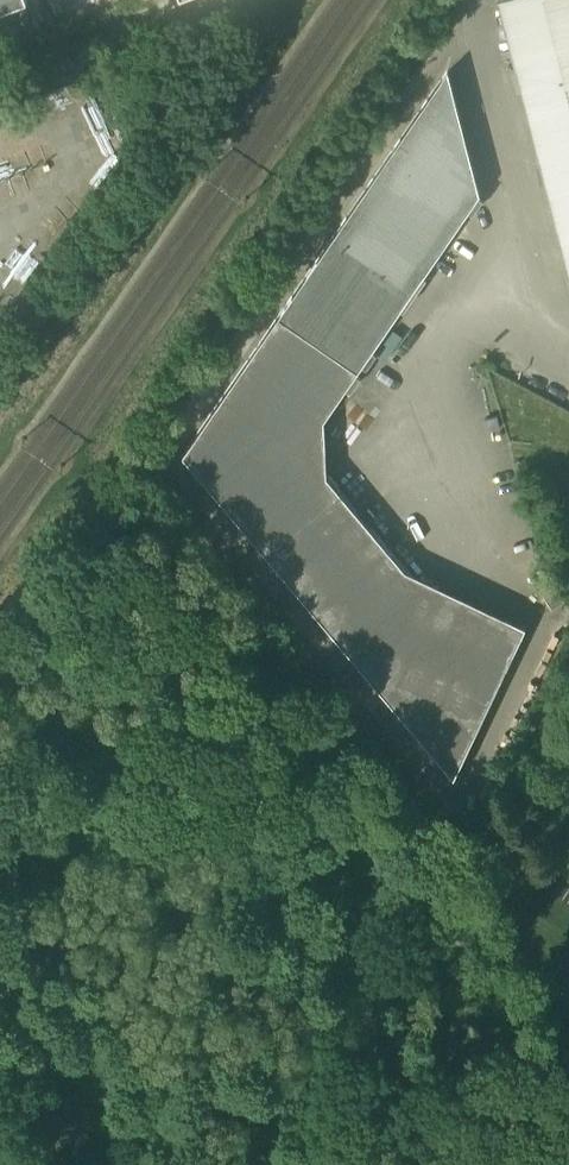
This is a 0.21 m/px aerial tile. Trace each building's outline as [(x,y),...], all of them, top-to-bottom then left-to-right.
[(22,0),(0,0),(0,8),(22,0)] [(568,78),(568,0),(497,0),(520,90),(568,78)] [(447,69),(389,154),(469,209),(479,193),(447,69)] [(520,90),(544,183),(568,176),(568,78),(520,90)] [(469,209),(389,154),(333,234),(413,289),(469,209)] [(544,183),(567,275),(568,275),(568,176),(544,183)] [(333,234),(278,315),(358,370),(413,289),(333,234)] [(358,370),(278,315),(182,454),(265,554),(339,491),(326,475),(324,420),(358,370)] [(339,491),(265,554),(453,777),(522,634),(418,584),(339,491)]
